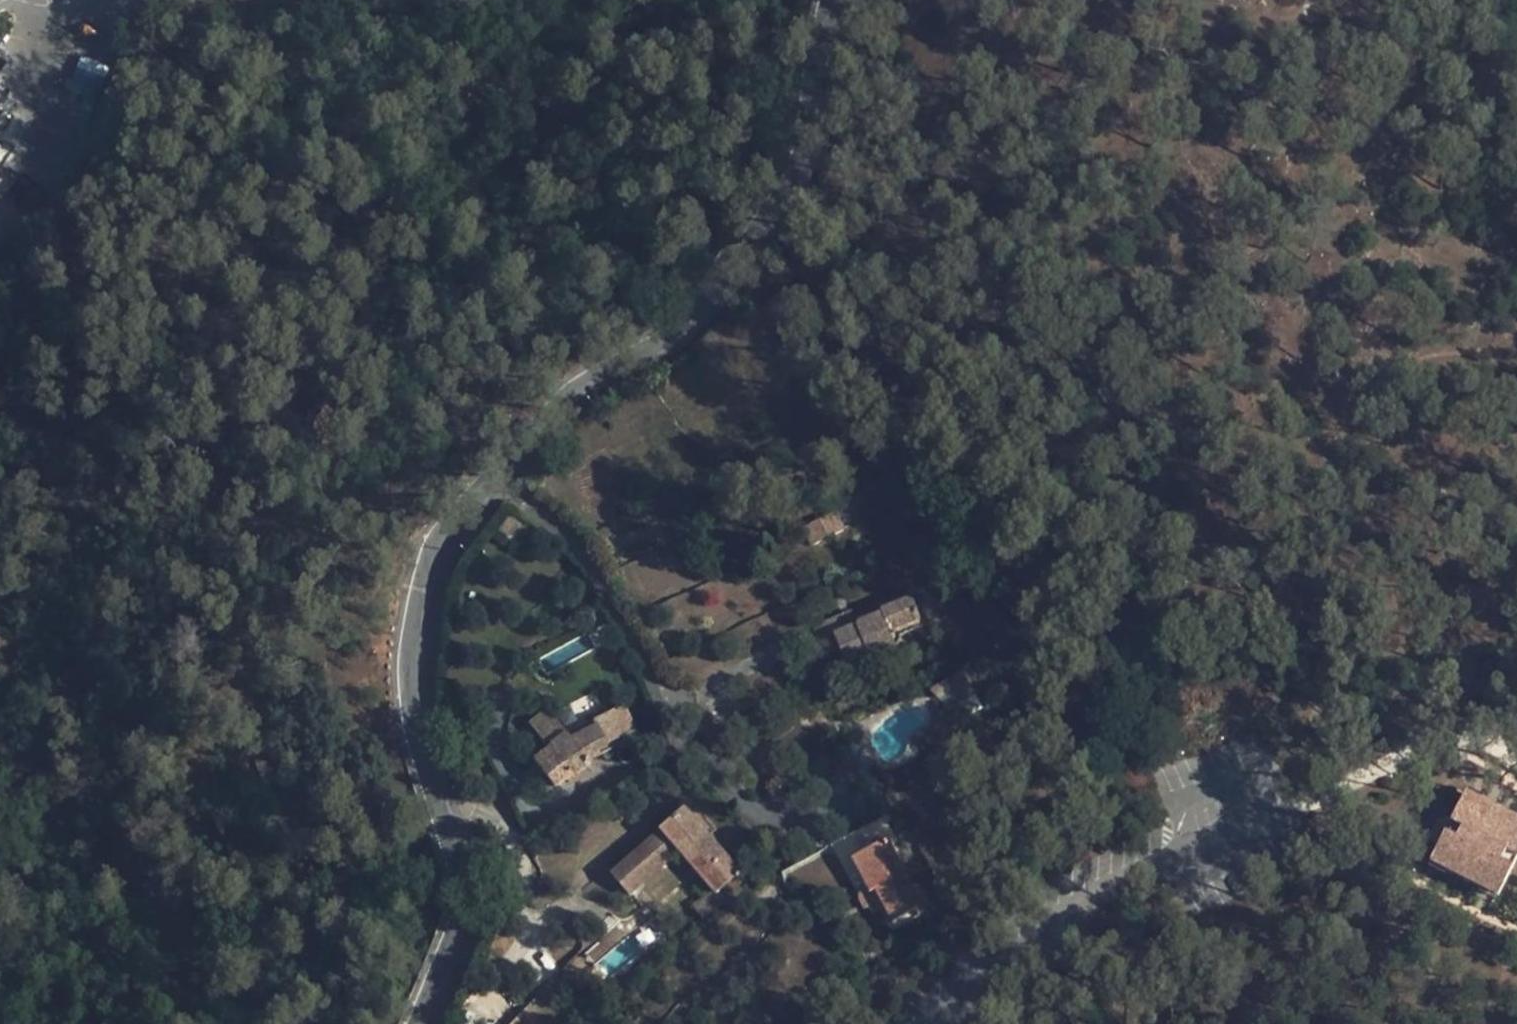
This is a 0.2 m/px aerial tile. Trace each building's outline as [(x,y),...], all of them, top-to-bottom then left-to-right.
[(814,548),(845,531),(834,511),(803,528),(814,548)] [(870,658),(896,648),(890,633),(887,627),(916,615),(910,600),(879,612),(880,615),(856,625),(834,634),(847,665),(869,655),(870,658)] [(834,634),(856,625),(851,612),(813,627),(818,641),(834,634)] [(890,633),(919,621),(916,615),(887,627),(890,633)] [(963,704),(976,696),(962,671),(949,679),(955,690),(963,704)] [(937,700),(955,690),(949,679),(931,690),(937,700)] [(596,750),(637,729),(624,703),(591,719),(595,726),(567,740),(545,710),(529,723),(548,749),(562,767),(549,778),(537,786),(544,795),(589,761),(586,754),(596,750)] [(562,767),(548,749),(534,758),(549,778),(562,767)] [(596,750),(586,754),(589,761),(599,756),(596,750)] [(1464,793),(1450,820),(1462,825),(1508,848),(1516,853),(1516,820),(1464,793)] [(628,896),(679,850),(703,877),(725,858),(684,812),(611,876),(628,896)] [(1508,848),(1462,825),(1455,839),(1501,862),(1508,848)] [(1513,868),(1501,862),(1455,839),(1444,833),(1429,863),(1497,898),(1513,868)] [(912,887),(886,840),(851,860),(868,890),(870,894),(875,891),(883,906),(892,923),(916,909),(906,891),(913,888),(912,887)] [(717,894),(739,874),(725,858),(703,877),(717,894)] [(929,901),(919,883),(912,887),(913,888),(906,891),(916,909),(919,914),(929,909),(929,901)] [(883,906),(875,891),(870,894),(868,890),(857,896),(867,915),(883,906)]
